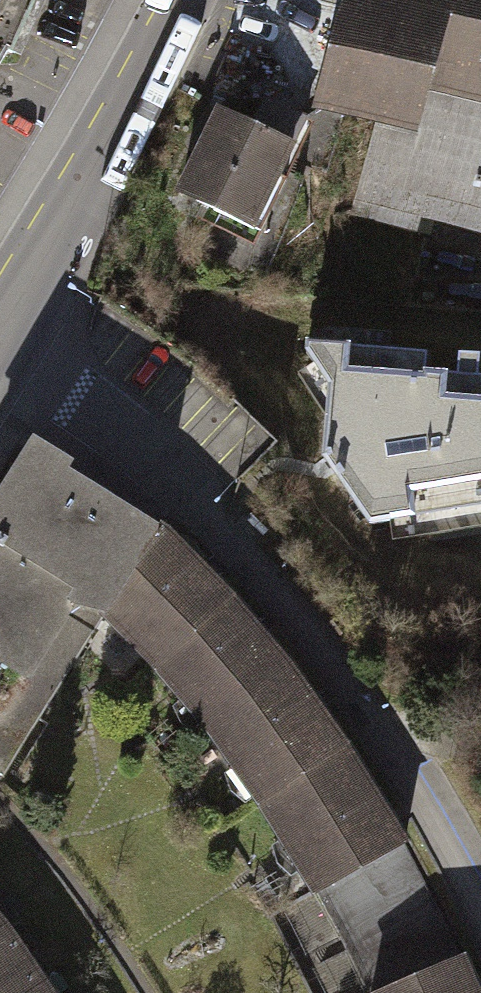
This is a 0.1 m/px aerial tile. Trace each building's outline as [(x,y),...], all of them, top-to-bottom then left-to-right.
[(5,49),(10,52),(34,0),(0,0),(0,57),(5,49)] [(353,0),(282,0),(263,86),(248,86),(250,98),(329,92),(353,0)] [(381,105),(353,212),(409,227),(413,211),(480,229),(480,0),(353,0),(329,92),(381,105)] [(215,110),(178,190),(250,221),(298,118),(263,101),(249,124),(215,110)] [(369,522),(480,503),(480,374),(425,369),(426,351),(305,339),(306,349),(328,379),(322,456),(369,522)] [(100,612),(163,546),(148,534),(153,530),(23,449),(0,486),(0,766),(100,612)] [(100,612),(156,665),(213,604),(226,591),(170,539),(163,546),(100,612)] [(156,665),(211,731),(280,677),(282,665),(258,633),(247,640),(213,604),(156,665)] [(211,731),(258,801),(340,745),(312,703),(303,710),(280,677),(211,731)] [(364,778),(340,745),(258,801),(320,891),(398,837),(389,825),(381,831),(351,787),(364,778)] [(36,971),(1,928),(0,929),(0,992),(3,992),(36,971)] [(458,956),(369,992),(474,992),(458,956)] [(36,971),(3,992),(48,992),(36,971)]
